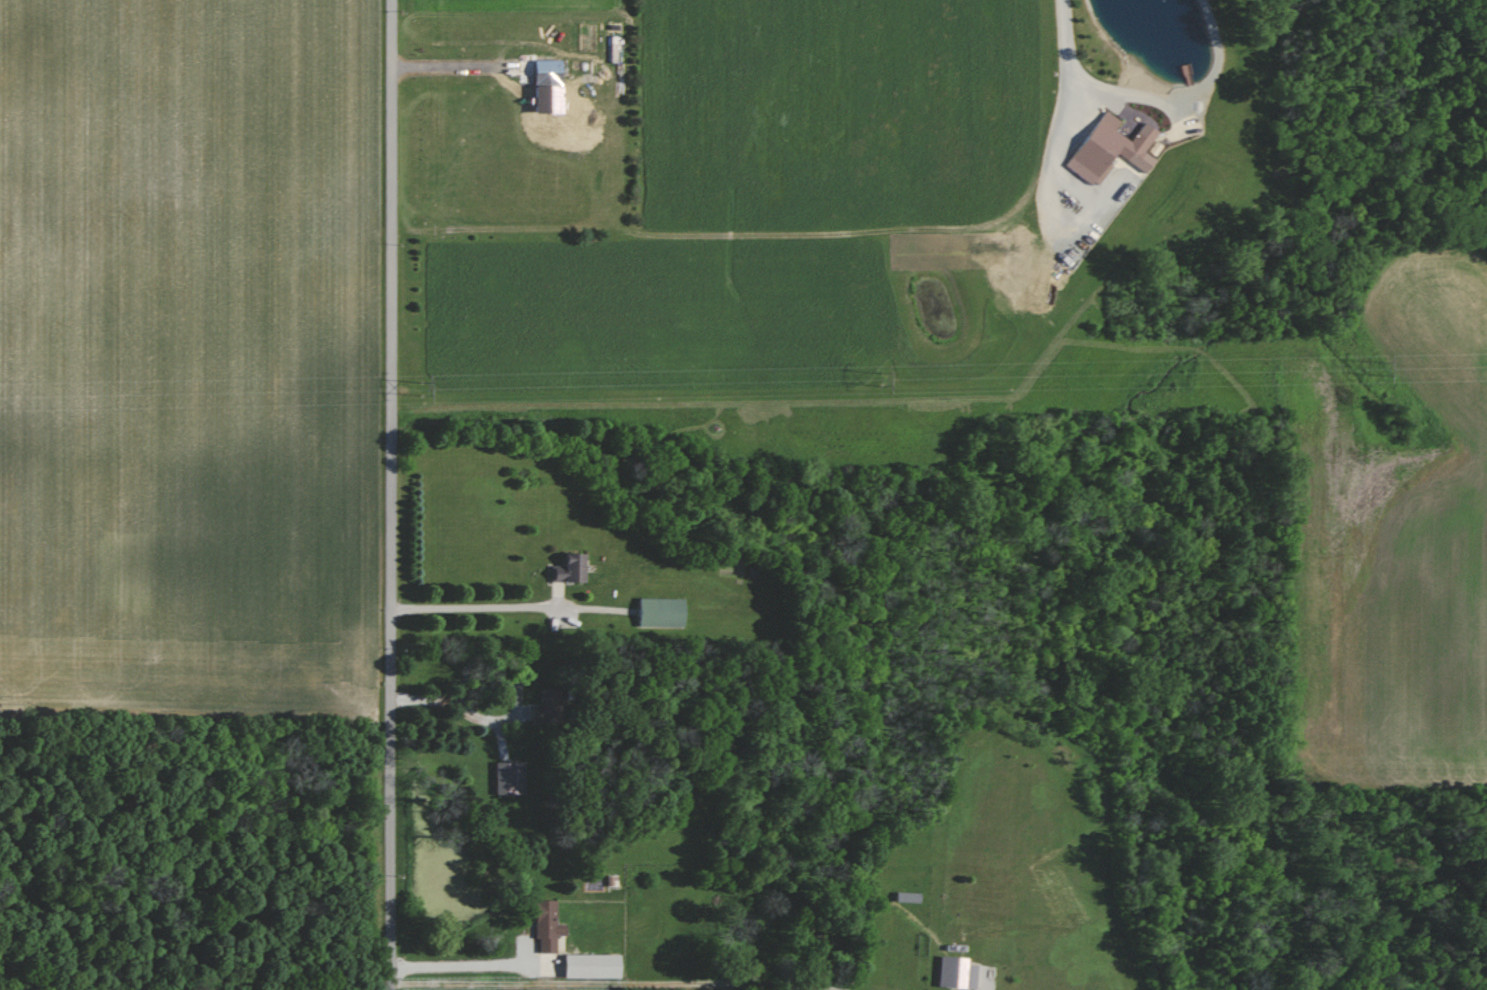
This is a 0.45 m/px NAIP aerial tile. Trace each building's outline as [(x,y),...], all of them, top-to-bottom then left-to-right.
[(530,87),(557,87),(557,60),(530,61),(530,87)] [(1062,166),(1094,188),(1110,165),(1106,163),(1112,154),(1140,173),(1150,160),(1140,153),(1153,133),(1139,124),(1127,142),(1112,131),(1118,122),(1101,110),(1062,166)] [(557,554),(557,573),(547,573),(547,582),(580,581),(579,554),(557,554)] [(679,599),(635,597),(634,627),(678,627),(679,599)] [(550,724),(552,692),(538,691),(537,707),(529,707),(529,723),(550,724)] [(492,795),(522,795),(521,762),(491,763),(492,795)] [(536,953),(553,954),(553,935),(562,935),(562,924),(553,924),(554,901),(532,901),(532,940),(536,940),(536,953)] [(614,955),(559,955),(559,978),(613,979),(614,955)] [(961,988),(961,957),(936,957),(935,987),(961,988)]
